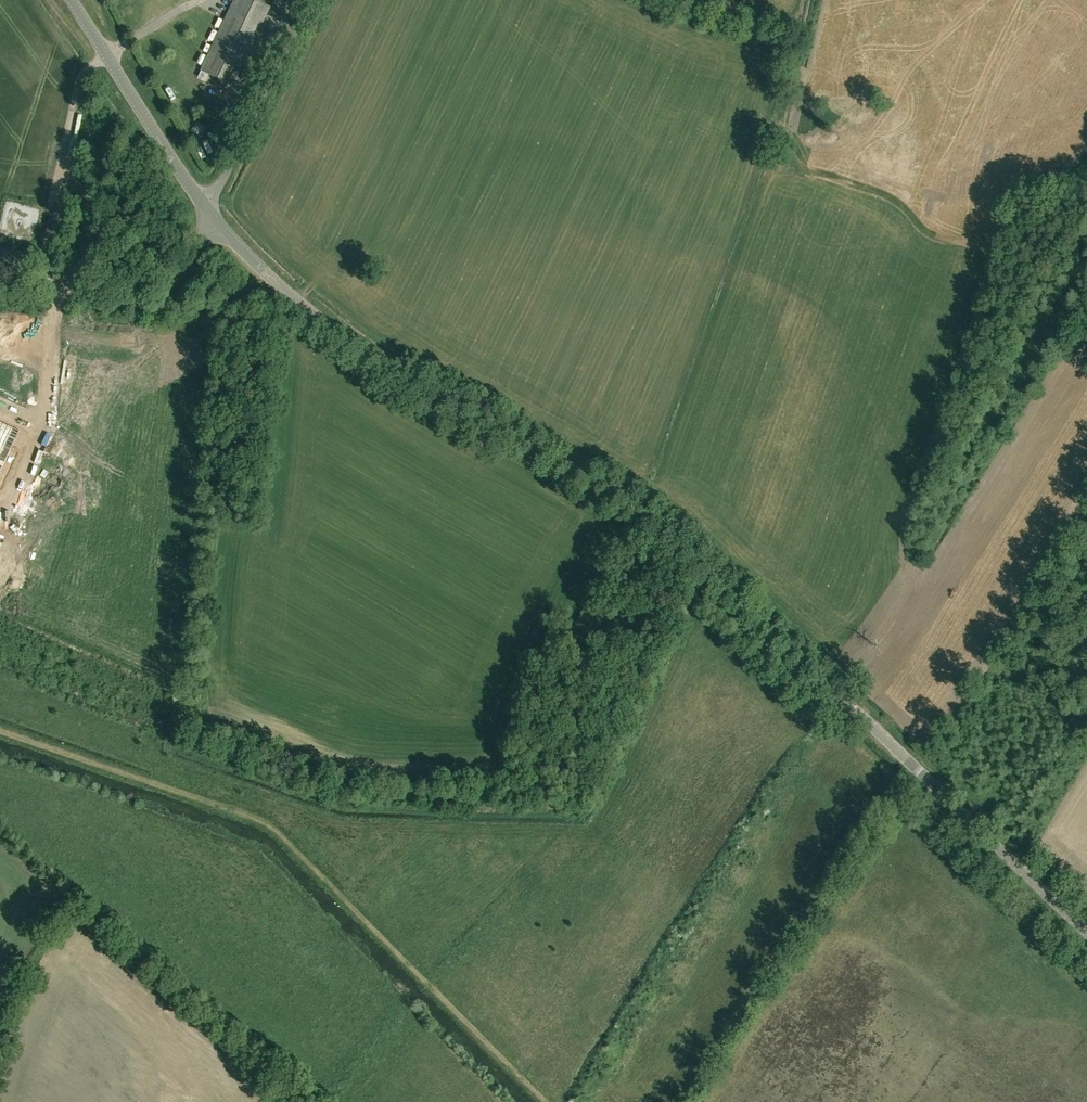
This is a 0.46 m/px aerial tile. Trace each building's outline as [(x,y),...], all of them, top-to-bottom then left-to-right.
[(266,5),(255,0),(234,0),(201,70),(228,83),(266,5)] [(286,8),(274,2),(271,8),(283,13),(286,8)] [(194,136),(198,134),(193,124),(189,126),(194,136)] [(18,430),(0,422),(0,471),(18,430)]
